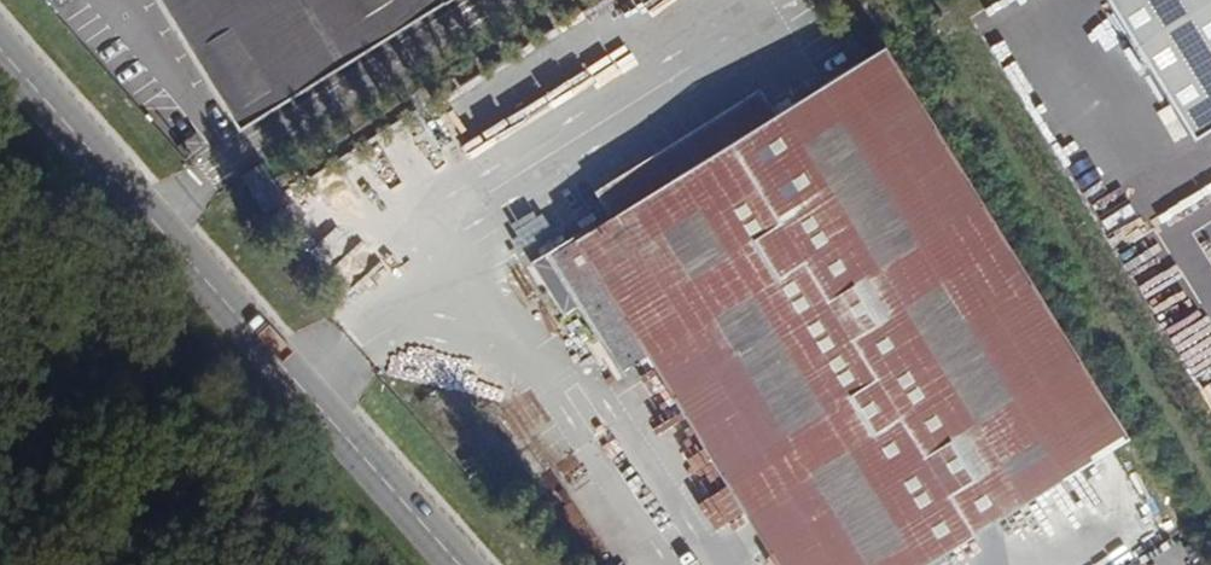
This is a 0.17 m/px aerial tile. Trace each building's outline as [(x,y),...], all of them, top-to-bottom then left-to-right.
[(440,5),(449,0),(160,0),(240,130),(440,5)] [(884,45),(778,111),(611,217),(598,225),(594,221),(530,261),(562,316),(577,306),(618,373),(648,355),(779,564),(925,564),(1004,515),(1090,461),(1128,438),(884,45)] [(611,217),(778,111),(762,86),(594,190),(611,217)] [(1200,415),(1210,433),(1210,408),(1200,415)] [(1004,515),(1035,564),(1046,564),(1041,556),(1120,508),(1090,461),(1004,515)]
